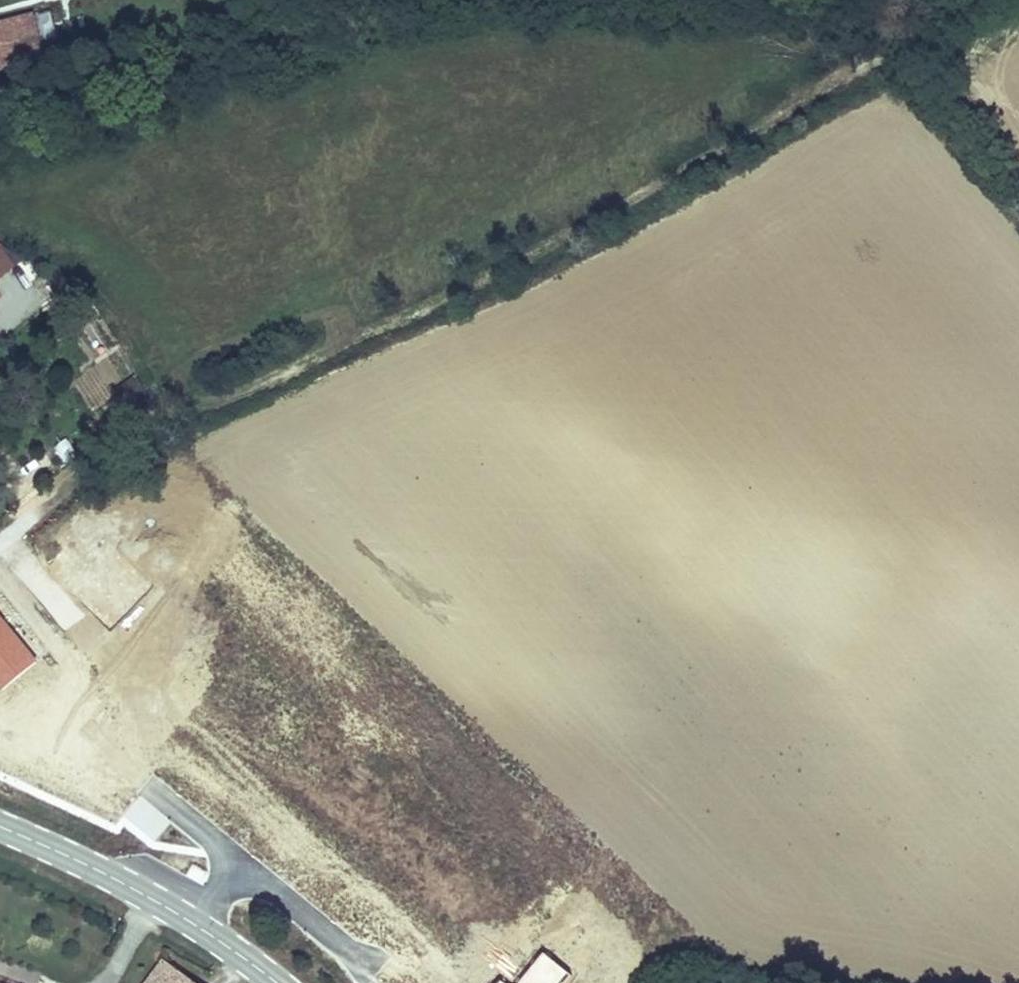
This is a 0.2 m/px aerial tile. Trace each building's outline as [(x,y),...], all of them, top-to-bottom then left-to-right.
[(25,0),(16,0),(0,4),(0,47),(34,39),(25,0)] [(149,404),(133,380),(116,390),(132,415),(149,404)] [(63,463),(76,454),(66,438),(52,446),(63,463)] [(156,975),(147,968),(136,982),(165,982),(156,975)]
